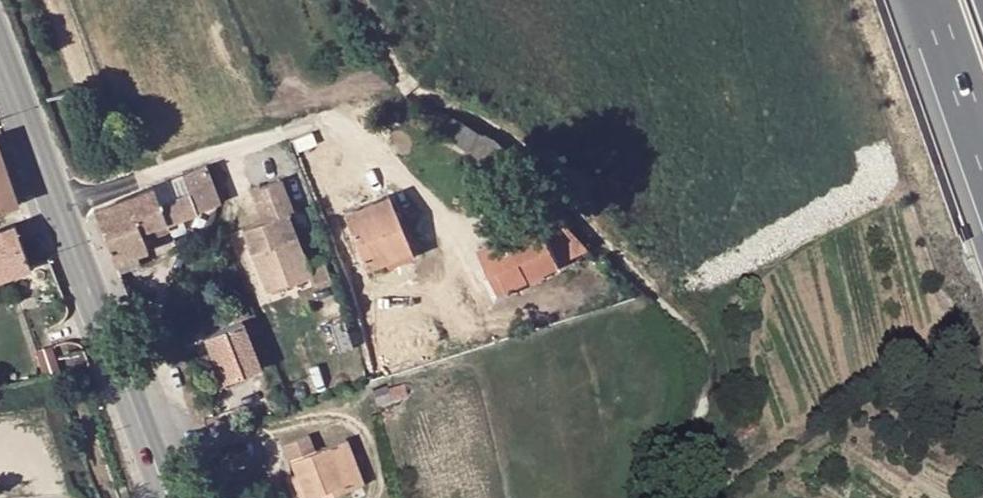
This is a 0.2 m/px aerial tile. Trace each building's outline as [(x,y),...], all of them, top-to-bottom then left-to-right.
[(497,144),(479,138),(472,146),(508,182),(523,167),(497,144)] [(19,207),(0,152),(0,213),(19,207)] [(222,205),(209,169),(184,179),(190,196),(160,207),(154,190),(95,212),(116,265),(150,253),(144,236),(222,205)] [(409,246),(389,199),(346,217),(369,274),(390,266),(386,255),(409,246)] [(288,215),(243,233),(266,293),(310,277),(314,288),(332,282),(323,260),(308,266),(288,215)] [(499,275),(506,291),(560,267),(541,226),(480,253),(491,279),(499,275)] [(0,234),(0,255),(1,255),(9,278),(33,270),(17,228),(0,234)] [(413,256),(409,246),(386,255),(390,266),(413,256)] [(9,278),(1,255),(0,255),(0,282),(9,278)] [(499,275),(491,279),(499,295),(506,291),(499,275)] [(340,355),(354,350),(344,323),(331,327),(333,332),(327,334),(328,337),(323,338),(326,349),(337,346),(340,355)] [(206,342),(225,386),(261,370),(243,326),(206,342)] [(390,394),(393,406),(409,402),(405,389),(390,394)] [(388,392),(373,396),(378,411),(393,406),(390,394),(388,392)] [(320,494),(330,490),(334,497),(338,497),(365,487),(348,442),(318,454),(311,439),(287,448),(307,497),(309,497),(320,494)]
